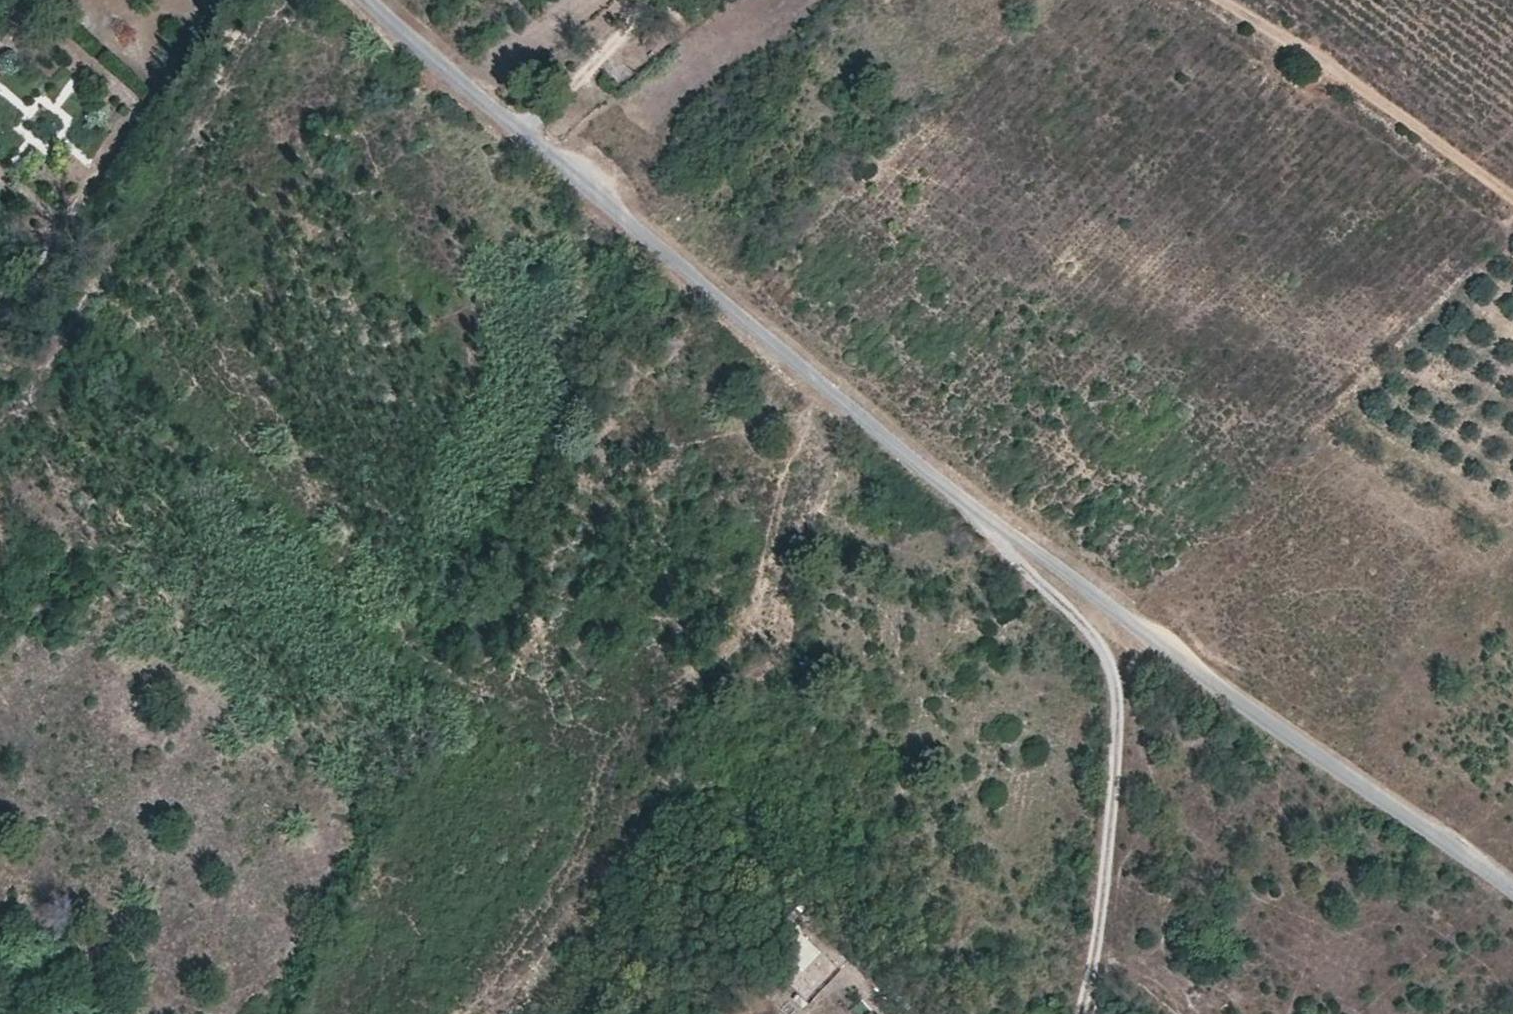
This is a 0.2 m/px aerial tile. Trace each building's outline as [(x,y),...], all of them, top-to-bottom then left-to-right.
[(803,966),(819,948),(801,932),(785,950),(803,966)]
